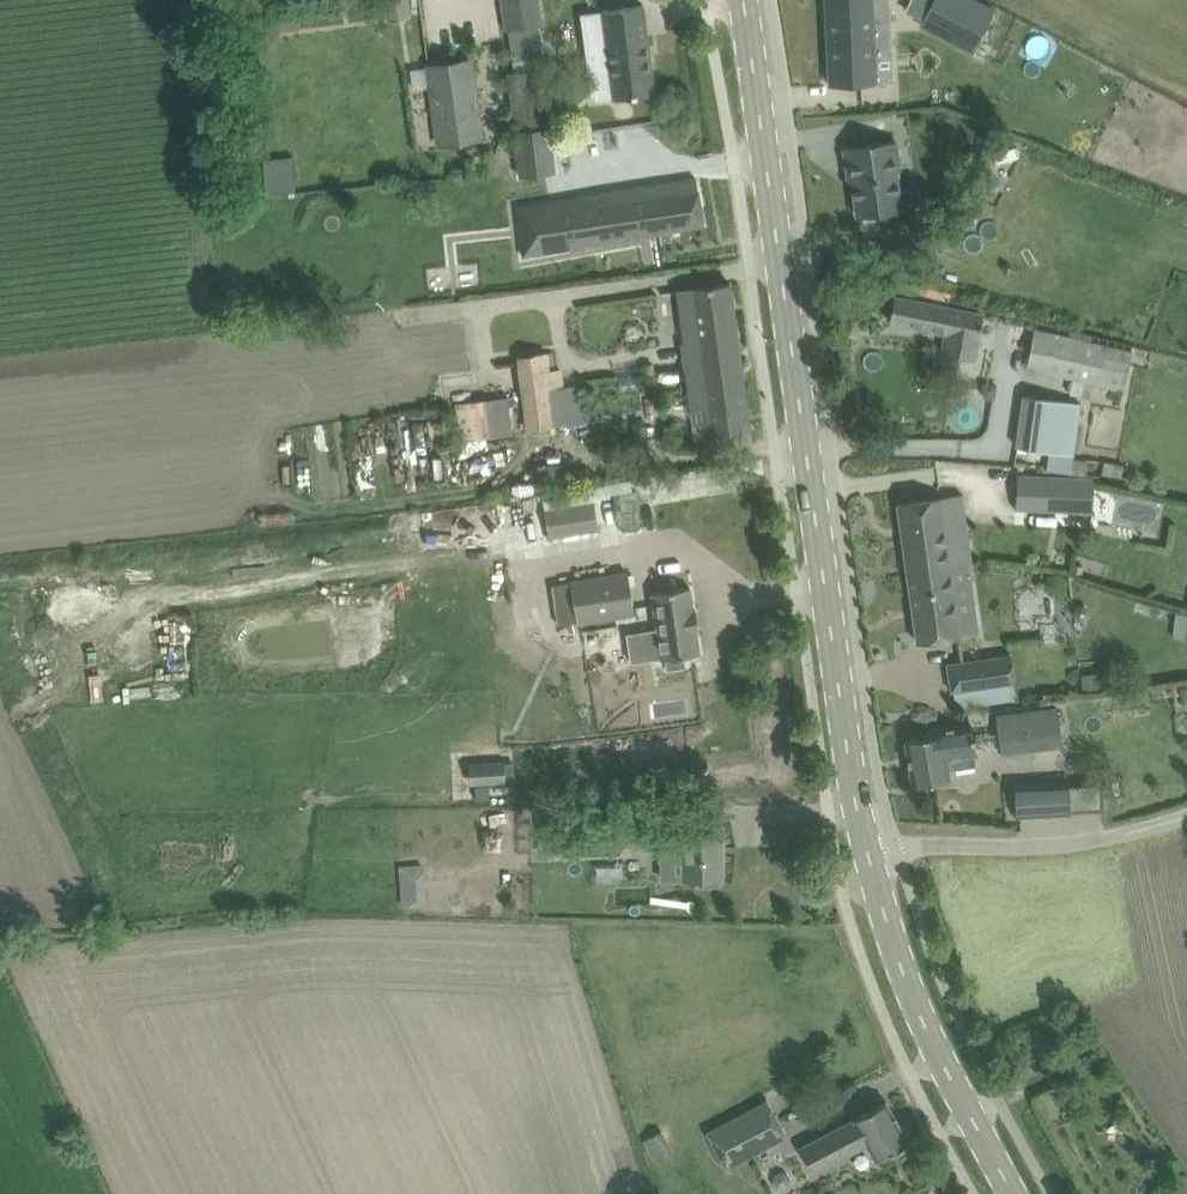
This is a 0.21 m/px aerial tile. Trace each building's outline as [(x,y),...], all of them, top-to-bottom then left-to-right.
[(389,18),(414,15),(412,0),(386,0),(389,18)] [(541,0),(501,0),(506,30),(508,30),(514,62),(545,56),(540,24),(544,24),(541,0)] [(831,84),(895,81),(892,0),(827,0),(831,84)] [(921,24),(973,50),(993,10),(974,0),(933,0),(921,24)] [(602,10),(583,12),(595,101),(613,98),(631,96),(655,93),(644,4),(620,7),(602,10)] [(473,57),(425,64),(437,146),(485,140),(473,57)] [(542,68),(507,72),(520,175),(556,171),(542,68)] [(896,140),(845,147),(848,171),(852,171),(858,216),(863,215),(867,219),(877,218),(880,213),(902,209),(896,170),(900,169),(896,140)] [(696,176),(673,181),(517,210),(526,257),(705,224),(696,176)] [(682,344),(685,369),(742,362),(731,283),(679,290),(687,343),(682,344)] [(954,376),(958,355),(977,359),(985,312),(895,296),(890,321),(947,332),(943,350),(936,348),(932,371),(954,376)] [(1131,351),(1101,345),(1035,332),(1028,369),(1073,378),(1070,394),(1090,398),(1093,384),(1124,391),(1131,351)] [(517,355),(522,392),(565,386),(565,385),(563,367),(552,369),(549,350),(517,355)] [(752,441),(742,362),(685,369),(690,404),(705,402),(708,423),(692,425),(695,448),(752,441)] [(982,382),(980,392),(985,397),(995,399),(998,385),(982,382)] [(581,383),(565,385),(565,386),(522,392),(527,429),(586,422),(581,383)] [(1027,394),(1017,445),(1071,455),(1080,405),(1027,394)] [(501,397),(456,403),(462,440),(506,434),(501,397)] [(619,444),(602,446),(604,459),(621,457),(619,444)] [(1016,477),(1015,508),(1057,510),(1057,506),(1093,508),(1095,477),(1058,475),(1057,478),(1016,477)] [(922,499),(899,503),(908,572),(951,566),(970,563),(951,566),(941,497),(922,499)] [(549,537),(598,529),(595,502),(546,508),(549,537)] [(951,566),(908,572),(918,642),(942,638),(961,636),(961,634),(980,631),(976,608),(957,611),(951,566)] [(628,574),(571,582),(576,620),(633,612),(628,574)] [(684,655),(700,653),(697,631),(699,630),(699,626),(696,627),(694,613),(697,613),(696,609),(694,609),(691,587),(652,592),(657,628),(647,629),(651,658),(662,657),(662,658),(665,658),(667,668),(686,666),(684,655)] [(948,663),(952,690),(1015,681),(1011,655),(948,663)] [(1101,672),(1081,674),(1083,690),(1102,688),(1101,672)] [(1057,707),(997,716),(1002,754),(1052,747),(1062,745),(1057,707)] [(929,736),(905,740),(913,785),(950,778),(949,769),(976,765),(970,722),(928,729),(929,736)] [(504,760),(469,762),(470,784),(506,781),(504,760)] [(1016,781),(1017,814),(1070,812),(1069,780),(1016,781)] [(603,783),(580,784),(580,796),(603,795),(603,783)] [(569,805),(552,806),(552,823),(553,851),(553,854),(570,853),(630,851),(629,837),(628,817),(628,803),(583,805),(569,805)] [(671,839),(662,839),(663,879),(683,878),(698,878),(700,878),(700,883),(720,883),(720,877),(721,877),(720,824),(720,821),(671,823),(671,839)] [(552,823),(540,823),(541,851),(553,851),(552,823)] [(397,863),(399,903),(425,902),(423,863),(397,863)] [(1071,1012),(1057,1018),(1063,1033),(1078,1027),(1071,1012)] [(767,1101),(707,1133),(725,1167),(785,1135),(767,1101)] [(887,1101),(866,1112),(801,1147),(814,1171),(867,1142),(876,1159),(908,1141),(887,1101)] [(674,1150),(663,1130),(644,1140),(655,1161),(674,1150)]
